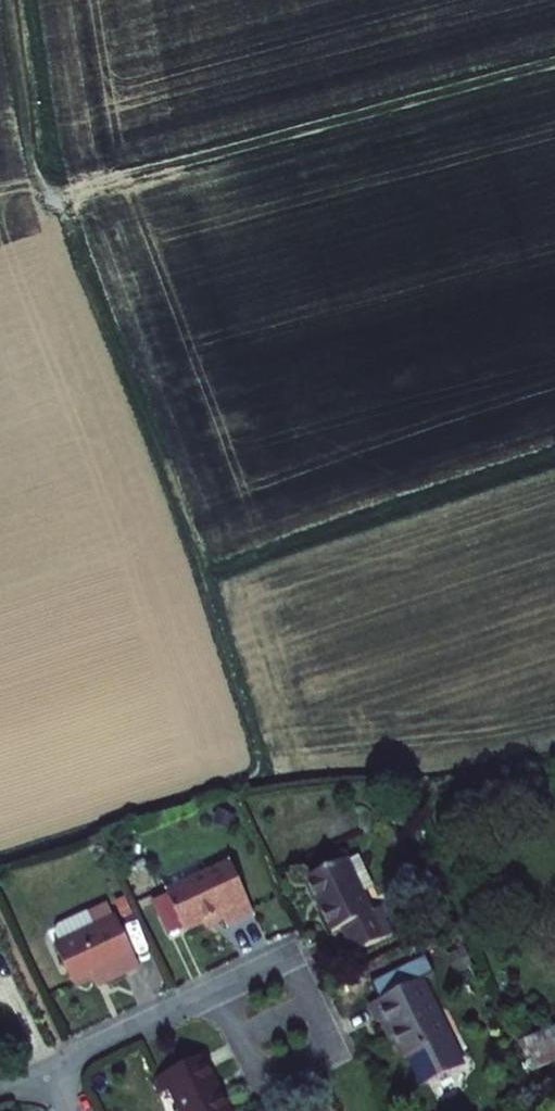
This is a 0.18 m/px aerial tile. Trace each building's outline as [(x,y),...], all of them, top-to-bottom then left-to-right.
[(162,921),(180,912),(198,902),(202,908),(206,915),(232,901),(206,848),(141,882),(162,921)] [(330,848),(286,868),(314,923),(321,919),(334,948),(376,929),(362,897),(356,901),(330,848)] [(66,920),(90,907),(81,893),(58,906),(66,920)] [(198,902),(180,912),(183,918),(202,908),(198,902)] [(90,907),(66,920),(28,939),(51,982),(69,972),(81,965),(86,975),(118,958),(90,907)] [(73,982),(86,975),(81,965),(69,972),(73,982)] [(383,977),(388,985),(403,978),(398,968),(383,977)] [(445,1068),(447,1059),(404,977),(403,978),(388,985),(354,1003),(363,1020),(368,1017),(378,1035),(390,1057),(394,1055),(407,1079),(415,1083),(445,1068)] [(368,1017),(363,1020),(372,1038),(378,1035),(368,1017)] [(183,1040),(140,1062),(148,1079),(154,1075),(171,1110),(201,1110),(215,1104),(183,1040)]
